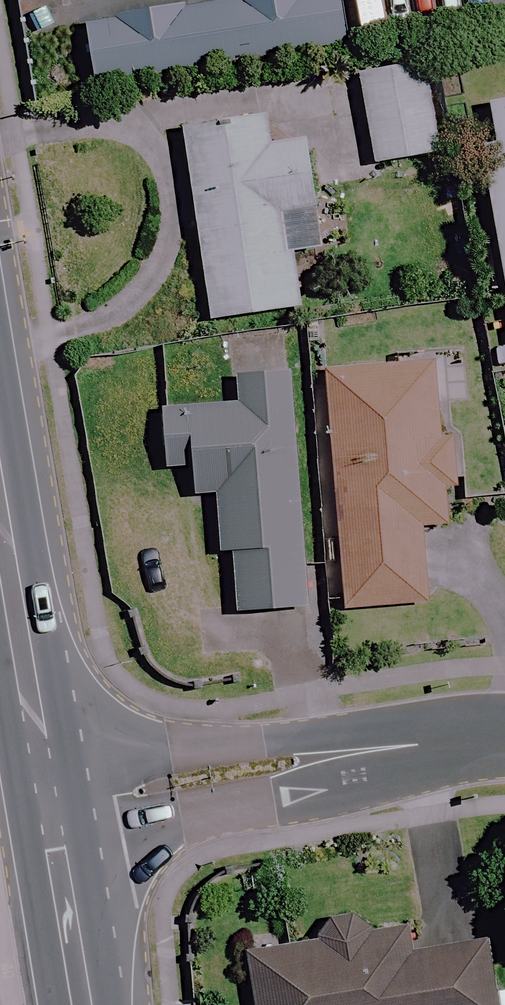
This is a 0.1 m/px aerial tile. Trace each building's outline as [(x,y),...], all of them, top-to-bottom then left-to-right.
[(72,13),(87,71),(360,3),(359,0),(126,0),(72,13)] [(436,153),(421,62),(354,73),(370,165),(436,153)] [(484,102),(491,142),(475,145),(504,316),(504,98),(484,102)] [(266,135),(263,119),(174,135),(208,322),(295,306),(278,213),(310,207),(296,130),(266,135)] [(432,440),(425,362),(320,372),(342,610),(421,603),(414,526),(442,523),(439,485),(452,484),(448,438),(432,440)] [(298,607),(281,371),(235,374),(237,403),(151,410),(156,468),(185,466),(187,495),(209,493),(213,550),(223,549),(228,613),(298,607)] [(324,925),(311,942),(243,952),(251,1004),(489,1004),(479,941),(405,953),(401,927),(364,933),(346,922),(324,925)]
